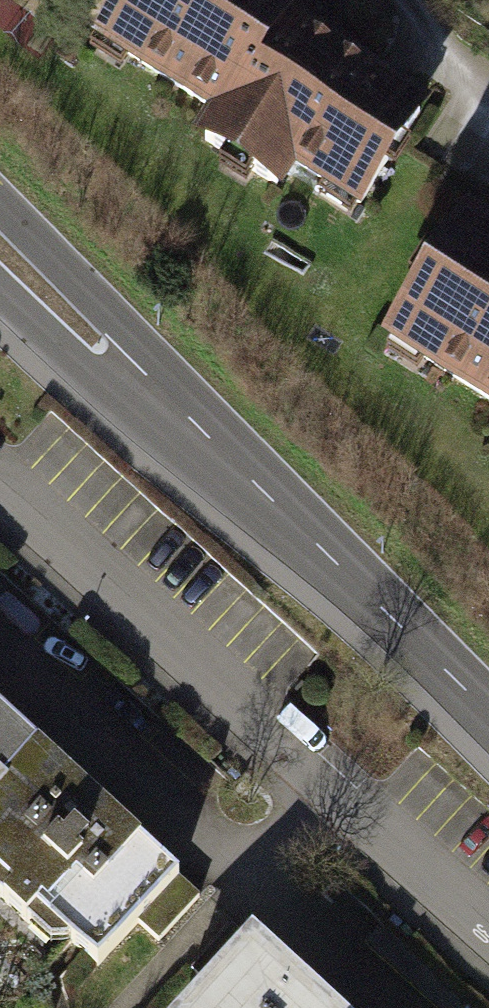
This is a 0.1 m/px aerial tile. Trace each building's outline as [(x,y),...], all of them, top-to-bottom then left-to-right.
[(307,0),(99,0),(74,41),(357,212),(423,103),(320,40),(294,24),(309,1),(307,0)] [(455,209),(371,338),(488,414),(488,231),(455,209)] [(84,966),(168,873),(81,795),(0,722),(0,890),(84,966)] [(246,935),(179,1007),(327,1007),(320,1002),(246,935)]
